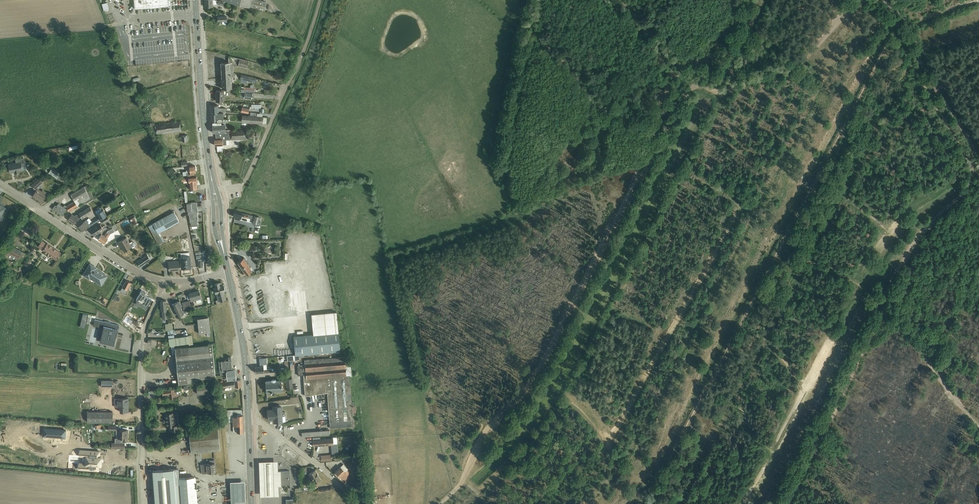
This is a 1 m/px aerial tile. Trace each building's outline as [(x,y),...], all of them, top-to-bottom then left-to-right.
[(135,9),(153,7),(169,5),(169,0),(134,0),(135,9)] [(264,10),(266,2),(259,0),(224,0),(264,10)] [(230,73),(234,72),(233,67),(234,67),(234,65),(235,65),(235,67),(238,67),(238,65),(247,67),(248,60),(229,56),(229,57),(233,57),(234,62),(230,62),(221,63),(222,77),(230,77),(230,73)] [(234,72),(230,73),(230,77),(222,77),(222,88),(232,88),(232,77),(235,77),(234,72)] [(220,112),(224,112),(226,112),(226,108),(218,108),(218,105),(210,105),(211,113),(217,113),(217,112),(220,112)] [(224,118),(224,112),(220,112),(217,112),(217,113),(211,113),(211,114),(212,121),(217,121),(217,119),(217,118),(224,118)] [(217,121),(212,121),(212,122),(213,122),(213,124),(213,132),(218,132),(225,132),(225,119),(217,119),(217,121)] [(180,121),(155,124),(154,122),(150,123),(151,127),(152,132),(154,132),(154,134),(157,133),(157,134),(181,130),(180,121)] [(216,139),(215,139),(215,145),(223,145),(223,144),(227,144),(226,141),(228,140),(247,139),(247,130),(231,130),(231,132),(225,132),(218,132),(215,132),(216,139)] [(16,163),(9,164),(10,173),(15,172),(15,173),(20,172),(20,171),(23,170),(26,169),(25,166),(23,158),(20,158),(15,159),(16,163)] [(60,173),(52,168),(48,166),(45,170),(49,173),(57,178),(56,180),(60,182),(62,179),(58,177),(60,173)] [(187,170),(187,171),(183,172),(183,176),(188,175),(188,177),(191,176),(191,175),(194,174),(194,173),(196,172),(195,166),(189,166),(190,170),(187,170)] [(196,177),(185,178),(182,178),(182,181),(189,181),(190,189),(198,189),(196,177)] [(37,180),(31,185),(35,189),(41,184),(43,182),(39,178),(37,180)] [(67,209),(69,211),(85,202),(91,198),(94,197),(87,185),(71,195),(75,202),(67,206),(65,205),(64,207),(59,203),(57,206),(55,205),(53,208),(63,215),(67,209)] [(42,191),(37,188),(32,196),(36,199),(41,202),(46,194),(42,191)] [(190,202),(190,203),(186,203),(187,211),(188,210),(188,215),(189,215),(190,222),(191,222),(191,226),(197,225),(197,222),(197,218),(197,217),(197,213),(198,212),(197,202),(190,202)] [(85,217),(93,212),(90,207),(77,215),(76,214),(75,216),(72,214),(68,220),(74,224),(77,220),(78,221),(80,218),(81,219),(84,217),(85,217)] [(89,218),(87,220),(87,219),(79,227),(82,231),(88,226),(88,227),(101,219),(106,216),(107,216),(103,210),(97,214),(99,218),(96,219),(92,221),(89,218)] [(179,221),(174,212),(149,226),(159,244),(163,241),(159,233),(179,221)] [(102,226),(100,225),(97,227),(97,226),(91,230),(94,235),(100,232),(101,233),(107,228),(105,224),(102,226)] [(102,234),(98,239),(105,243),(108,238),(107,238),(110,235),(110,234),(111,233),(114,232),(113,228),(108,231),(107,233),(105,236),(102,234)] [(132,241),(130,243),(126,237),(118,242),(120,246),(121,245),(124,252),(132,247),(132,248),(135,246),(135,245),(135,244),(134,242),(133,242),(132,241)] [(57,260),(61,253),(47,243),(42,240),(38,246),(43,249),(43,250),(57,260)] [(16,259),(21,262),(26,253),(10,244),(3,254),(15,261),(16,259)] [(182,269),(191,268),(190,256),(189,256),(189,252),(181,253),(181,257),(180,257),(182,269)] [(147,255),(137,262),(140,267),(151,260),(149,257),(147,255)] [(245,258),(244,257),(237,262),(237,263),(238,262),(240,265),(239,265),(240,266),(240,265),(242,268),(241,268),(242,269),(244,271),(244,272),(242,273),(244,275),(246,273),(247,275),(252,271),(250,268),(251,268),(250,267),(248,265),(249,264),(248,264),(246,261),(244,258),(245,258)] [(169,270),(180,269),(179,261),(168,262),(169,270)] [(101,285),(107,276),(96,269),(96,268),(90,264),(83,275),(90,279),(90,278),(101,285)] [(123,287),(120,291),(125,293),(127,289),(131,282),(126,280),(122,287),(123,287)] [(215,284),(213,284),(214,287),(216,293),(218,301),(226,299),(224,291),(225,290),(224,285),(222,285),(221,282),(220,282),(219,282),(215,283),(215,284)] [(142,290),(136,299),(142,303),(140,306),(146,309),(151,299),(146,297),(147,296),(145,294),(146,292),(142,290)] [(196,303),(202,301),(199,291),(189,293),(191,301),(196,300),(196,303)] [(189,300),(182,302),(184,310),(195,307),(193,302),(190,303),(189,300)] [(179,302),(174,304),(177,309),(175,310),(178,316),(186,313),(184,310),(183,311),(179,302)] [(209,315),(197,316),(199,332),(210,331),(209,315)] [(94,323),(93,325),(94,325),(94,324),(94,323),(95,323),(99,324),(98,325),(103,326),(103,327),(102,333),(103,333),(102,337),(102,340),(101,342),(102,342),(103,343),(105,343),(106,343),(107,344),(111,344),(111,345),(112,345),(113,345),(114,345),(113,345),(114,346),(114,345),(115,342),(116,338),(115,338),(116,336),(116,335),(117,335),(118,330),(119,325),(103,321),(95,319),(94,323)] [(169,330),(168,330),(169,338),(169,339),(170,346),(175,346),(189,344),(193,343),(192,335),(188,336),(175,337),(173,322),(172,322),(168,323),(169,330)] [(341,351),(339,331),(328,332),(317,333),(313,334),(302,335),(293,336),(294,340),(295,351),(295,355),(299,355),(304,354),(319,353),(330,352),(341,351)] [(211,368),(214,368),(212,344),(208,344),(208,345),(175,348),(179,384),(196,382),(212,381),(211,368)] [(354,426),(352,406),(355,406),(354,401),(352,402),(351,389),(350,384),(350,376),(351,376),(349,349),(347,349),(341,350),(341,353),(344,353),(345,357),(305,360),(305,365),(298,365),(299,375),(304,375),(305,396),(327,392),(330,428),(354,426)] [(160,358),(160,360),(169,359),(168,351),(155,352),(156,359),(160,358)] [(224,361),(219,361),(220,371),(232,370),(233,370),(231,357),(228,357),(224,361)] [(266,358),(259,358),(260,366),(255,366),(256,373),(270,372),(270,369),(267,369),(266,364),(267,364),(266,358)] [(233,370),(232,370),(220,371),(220,375),(224,375),(224,373),(227,373),(228,379),(234,378),(234,379),(236,379),(236,377),(236,375),(235,375),(235,370),(233,370)] [(273,389),(282,388),(281,380),(276,380),(276,379),(272,379),(272,381),(266,381),(266,392),(270,391),(271,392),(272,390),(273,389)] [(234,380),(222,383),(223,388),(235,386),(235,387),(241,387),(241,380),(234,380)] [(203,384),(196,385),(198,394),(214,392),(212,382),(203,384)] [(179,400),(182,399),(181,396),(180,391),(174,392),(174,389),(162,391),(163,395),(167,394),(168,396),(169,396),(170,399),(179,397),(179,400)] [(128,412),(128,398),(114,399),(114,407),(120,407),(120,412),(128,412)] [(285,416),(282,416),(281,406),(273,407),(273,410),(268,410),(268,419),(274,419),(274,422),(285,421),(285,416)] [(233,432),(244,432),(243,414),(243,409),(224,411),(224,422),(233,422),(233,432)] [(113,412),(88,412),(87,422),(113,422),(113,412)] [(170,431),(179,430),(179,425),(175,426),(174,413),(165,414),(165,418),(166,418),(167,427),(170,427),(170,431)] [(34,433),(42,433),(42,424),(34,423),(34,428),(35,428),(34,433)] [(191,453),(220,450),(218,425),(204,427),(205,432),(189,433),(191,453)] [(127,430),(116,430),(116,434),(118,435),(118,438),(115,438),(115,443),(112,443),(112,448),(125,448),(125,442),(128,442),(128,434),(127,434),(127,430)] [(333,438),(312,440),(313,446),(331,444),(337,444),(337,437),(333,437),(333,438)] [(101,466),(102,457),(99,457),(100,452),(86,451),(86,457),(88,457),(88,464),(86,464),(79,464),(78,470),(85,470),(98,471),(99,466),(101,466)] [(202,473),(216,471),(214,460),(209,460),(210,464),(201,465),(202,473)] [(277,461),(259,461),(260,496),(278,496),(278,485),(280,485),(280,471),(277,471),(277,461)] [(348,477),(345,473),(344,473),(345,471),(347,469),(343,465),(341,467),(335,472),(341,478),(344,481),(348,477)] [(153,470),(155,503),(197,503),(195,477),(179,478),(178,468),(153,470)] [(317,473),(315,470),(309,474),(314,483),(321,480),(318,475),(319,475),(317,473)] [(280,485),(290,485),(290,471),(280,471),(280,485)] [(245,481),(231,482),(232,502),(246,501),(245,481)]
